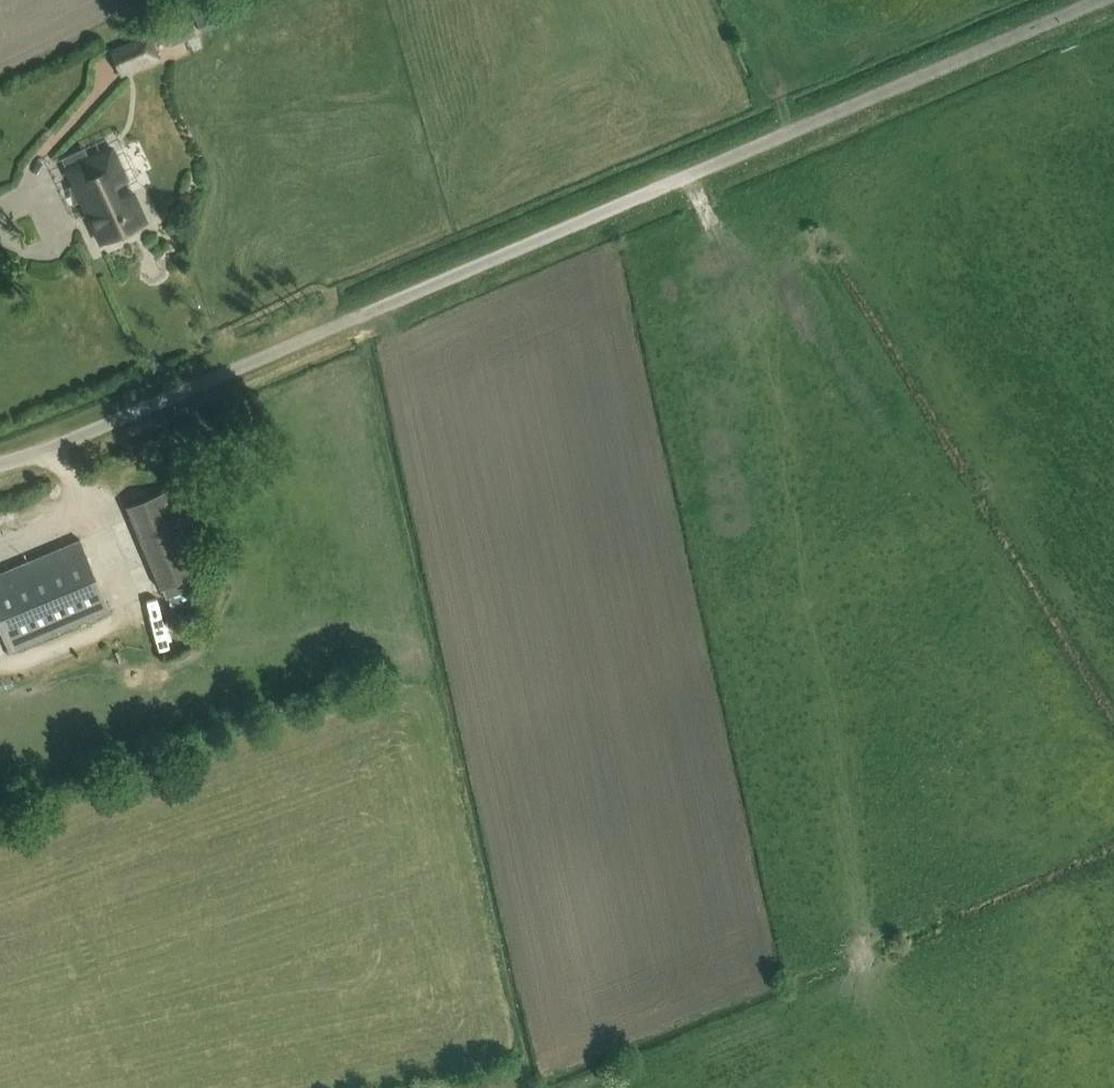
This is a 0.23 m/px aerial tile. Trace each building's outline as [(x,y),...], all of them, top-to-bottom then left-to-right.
[(194,36),(186,17),(162,28),(169,46),(194,36)] [(157,58),(146,33),(106,52),(118,76),(157,58)] [(86,160),(66,169),(101,243),(146,222),(132,192),(121,198),(115,186),(126,180),(111,148),(86,160)] [(211,569),(176,486),(125,508),(163,597),(198,583),(195,575),(211,569)] [(9,653),(110,611),(80,540),(0,573),(0,631),(9,653)]
